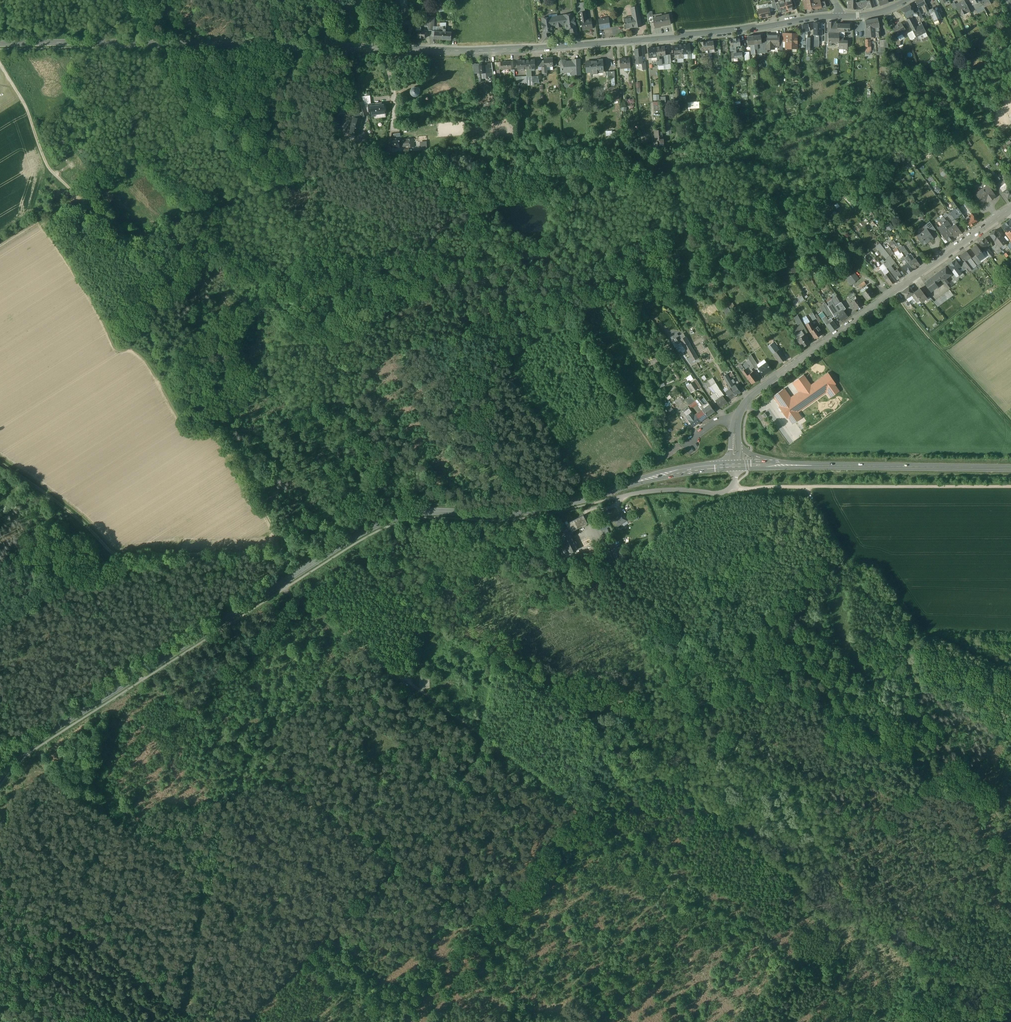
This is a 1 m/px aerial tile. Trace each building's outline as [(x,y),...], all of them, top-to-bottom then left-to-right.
[(778,2),(778,3),(781,11),(781,13),(787,12),(784,0),(778,2)] [(787,12),(793,10),(791,0),(784,0),(787,12)] [(804,0),(803,1),(804,8),(807,8),(808,10),(825,7),(824,1),(824,0),(820,1),(819,0),(804,0)] [(855,1),(848,1),(848,2),(848,4),(848,9),(859,9),(859,8),(866,7),(866,9),(875,7),(873,0),(866,0),(855,1)] [(955,4),(957,8),(960,16),(969,11),(964,0),(955,4)] [(980,0),(970,0),(972,4),(975,9),(982,5),(981,3),(980,0)] [(583,3),(576,4),(577,13),(579,12),(580,12),(579,11),(584,10),(583,3)] [(909,5),(901,9),(905,17),(911,14),(913,12),(909,5)] [(638,6),(631,7),(632,16),(623,18),(625,28),(634,27),(634,28),(638,27),(638,25),(641,25),(638,6)] [(936,8),(928,11),(933,22),(938,20),(941,18),(939,13),(936,7),(936,8)] [(759,10),(758,10),(759,15),(759,16),(760,18),(770,16),(769,12),(768,8),(764,9),(759,10)] [(572,14),(565,15),(566,17),(563,18),(563,17),(558,18),(559,27),(562,26),(565,25),(566,29),(569,28),(575,28),(574,27),(574,24),(575,24),(574,18),(572,18),(572,14)] [(653,18),(653,23),(654,28),(660,27),(660,26),(670,24),(669,14),(662,16),(653,18)] [(549,18),(543,19),(544,23),(542,23),(543,29),(544,29),(544,32),(550,32),(553,31),(552,27),(556,27),(559,27),(558,18),(552,19),(553,19),(549,20),(549,18)] [(608,18),(599,19),(600,29),(610,28),(608,18)] [(873,19),(865,20),(866,29),(874,28),(873,19)] [(586,20),(581,21),(582,24),(580,24),(580,27),(582,27),(583,29),(592,28),(591,20),(586,20)] [(916,28),(912,20),(908,22),(912,30),(916,28)] [(901,22),(895,26),(891,21),(887,23),(892,28),(896,35),(900,32),(905,29),(901,22)] [(821,23),(813,22),(813,34),(813,35),(818,35),(822,35),(822,30),(821,30),(821,23)] [(834,22),(828,22),(828,42),(838,42),(839,42),(839,37),(839,31),(837,31),(837,24),(834,24),(834,22)] [(809,24),(801,25),(802,31),(802,32),(806,31),(810,31),(809,24)] [(922,25),(916,28),(912,30),(915,37),(925,32),(922,25)] [(874,28),(866,29),(867,37),(875,36),(874,28)] [(440,31),(435,31),(433,31),(432,31),(432,36),(434,36),(434,39),(443,39),(443,32),(440,31)] [(445,32),(443,32),(443,39),(451,40),(452,32),(445,32)] [(550,32),(544,32),(543,32),(544,40),(551,39),(550,32)] [(797,34),(786,34),(786,41),(786,48),(796,48),(797,34)] [(760,35),(753,36),(754,44),(757,44),(761,43),(761,42),(760,35)] [(779,40),(779,35),(766,35),(766,41),(767,41),(767,49),(773,49),(773,45),(777,45),(778,45),(779,45),(779,40)] [(843,37),(839,37),(839,42),(838,42),(838,48),(847,49),(847,42),(843,42),(843,37)] [(739,38),(732,39),(733,48),(735,48),(735,46),(740,46),(742,46),(742,41),(740,41),(739,38)] [(887,39),(879,40),(880,47),(880,48),(878,48),(878,51),(884,51),(884,47),(888,47),(887,39)] [(761,43),(757,44),(758,53),(767,52),(767,49),(767,41),(766,41),(761,42),(761,43)] [(707,50),(706,42),(699,43),(700,50),(705,50),(707,50)] [(690,44),(682,45),(683,54),(691,53),(691,50),(690,50),(690,44)] [(682,45),(674,46),(675,54),(677,54),(683,54),(682,45)] [(665,46),(656,47),(657,56),(661,56),(665,55),(665,46)] [(656,47),(648,48),(649,58),(651,57),(653,57),(653,56),(657,56),(656,47)] [(548,58),(544,59),(544,61),(544,67),(542,67),(542,73),(547,73),(546,67),(553,66),(553,61),(553,58),(552,58),(552,57),(548,57),(548,58)] [(629,58),(620,58),(620,68),(624,68),(630,67),(629,58)] [(534,59),(526,60),(526,69),(531,68),(532,68),(534,68),(535,68),(534,59)] [(521,60),(517,60),(518,69),(521,69),(521,71),(523,70),(523,69),(526,69),(526,60),(521,60)] [(573,61),(566,62),(566,61),(565,60),(562,60),(561,61),(561,69),(561,70),(562,74),(562,72),(568,71),(572,71),(572,75),(580,74),(579,60),(573,60),(573,61)] [(598,61),(586,62),(586,72),(591,72),(591,74),(598,74),(598,72),(603,72),(603,71),(605,71),(604,61),(602,61),(602,60),(598,60),(598,61)] [(511,61),(501,62),(501,69),(511,69),(511,61)] [(489,72),(482,72),(483,77),(489,77),(489,78),(490,77),(494,77),(492,63),(488,63),(488,66),(489,65),(489,72)] [(488,66),(482,66),(482,64),(479,64),(479,65),(480,72),(480,73),(482,72),(489,72),(489,65),(488,66)] [(420,92),(420,90),(420,89),(419,87),(418,86),(416,86),(414,86),(413,87),(412,89),(412,90),(412,92),(413,93),(415,94),(416,94),(418,94),(419,93),(420,92)] [(370,96),(362,97),(363,101),(364,104),(371,103),(370,96)] [(364,104),(363,101),(357,103),(362,117),(368,115),(364,104)] [(374,105),(374,106),(375,114),(385,113),(386,113),(385,104),(374,105)] [(359,118),(354,117),(350,130),(349,133),(358,135),(359,132),(362,119),(359,118)] [(662,131),(655,131),(655,140),(662,139),(662,136),(663,136),(662,131)] [(412,139),(400,140),(400,141),(399,141),(400,146),(408,145),(409,147),(414,147),(414,139),(412,139)] [(993,140),(988,143),(991,149),(997,146),(993,140)] [(996,174),(989,179),(992,184),(1000,179),(996,174)] [(987,186),(983,189),(984,191),(977,196),(979,199),(982,204),(983,203),(989,199),(990,200),(995,196),(987,186)] [(1006,187),(1007,189),(1002,192),(1007,199),(1010,196),(1010,188),(1010,189),(1009,187),(1008,186),(1006,187)] [(979,199),(973,203),(977,209),(984,204),(983,203),(982,204),(979,199)] [(950,212),(949,213),(954,220),(961,214),(956,207),(953,209),(950,212)] [(967,218),(965,219),(965,220),(969,225),(970,226),(977,222),(971,215),(967,218)] [(946,221),(943,217),(939,219),(940,220),(947,230),(948,230),(951,227),(946,220),(946,221)] [(1002,225),(1006,232),(1007,232),(1010,229),(1010,221),(1010,219),(1002,225)] [(941,234),(947,230),(940,220),(938,221),(941,225),(937,228),(941,234)] [(935,230),(929,222),(922,227),(925,231),(926,230),(929,234),(935,230)] [(955,224),(951,227),(948,230),(953,237),(961,232),(955,224)] [(929,234),(926,230),(925,231),(922,233),(922,232),(916,236),(922,245),(931,238),(929,234)] [(947,230),(941,234),(947,242),(953,237),(948,230),(947,230)] [(997,233),(995,230),(989,234),(997,244),(999,247),(1005,243),(1003,241),(1004,240),(998,232),(997,233)] [(985,238),(978,243),(988,256),(991,253),(986,247),(989,244),(985,238)] [(895,263),(890,256),(884,249),(880,243),(876,246),(887,260),(886,260),(890,266),(895,263)] [(997,244),(992,247),(997,254),(1002,251),(999,247),(997,244)] [(980,250),(976,245),(971,249),(976,255),(980,260),(984,256),(980,250)] [(888,246),(884,249),(890,256),(893,253),(888,246)] [(903,246),(899,249),(902,254),(906,259),(908,258),(907,256),(909,254),(903,246)] [(900,258),(906,266),(909,264),(906,259),(902,254),(899,249),(894,252),(898,258),(900,258)] [(966,251),(959,256),(964,262),(964,263),(967,261),(970,258),(971,257),(966,251)] [(979,264),(974,257),(971,259),(976,266),(979,264)] [(971,259),(970,258),(967,261),(973,269),(975,266),(976,266),(971,259)] [(912,262),(909,264),(913,270),(921,265),(916,259),(912,262)] [(883,262),(882,263),(883,264),(886,268),(887,268),(890,266),(886,260),(883,262)] [(955,260),(948,265),(952,272),(956,269),(960,266),(958,264),(955,260)] [(962,261),(958,264),(960,266),(963,271),(967,268),(962,261)] [(973,269),(967,261),(964,263),(964,262),(964,263),(970,271),(973,269)] [(913,270),(909,264),(906,266),(903,268),(907,274),(913,270)] [(890,266),(887,268),(892,275),(898,271),(897,270),(894,272),(890,266)] [(945,267),(937,273),(941,279),(942,281),(945,279),(951,274),(945,267)] [(858,278),(852,270),(846,274),(853,284),(855,282),(854,281),(858,278)] [(898,271),(892,275),(896,280),(901,277),(898,271)] [(884,275),(882,277),(889,285),(895,281),(888,272),(884,275)] [(937,273),(924,283),(931,292),(938,286),(935,283),(941,279),(937,273)] [(948,283),(945,279),(942,281),(948,288),(951,286),(948,283)] [(867,285),(860,290),(862,292),(867,299),(869,297),(870,298),(871,298),(872,297),(872,296),(874,294),(869,287),(867,285)] [(914,293),(909,286),(901,292),(906,299),(912,294),(914,293)] [(923,293),(919,288),(914,293),(918,298),(919,300),(921,303),(927,298),(923,293)] [(949,290),(934,302),(938,307),(953,296),(949,290)] [(863,304),(858,297),(857,297),(852,301),(851,302),(856,309),(863,304)] [(918,305),(914,300),(910,304),(913,309),(918,305)] [(830,304),(828,305),(831,311),(834,317),(837,315),(837,314),(839,313),(839,312),(835,306),(836,306),(833,302),(830,304)] [(841,302),(837,305),(841,310),(839,312),(839,313),(837,314),(837,315),(842,321),(848,316),(844,311),(846,309),(841,302)] [(826,303),(821,306),(826,314),(831,311),(828,305),(826,303)] [(768,304),(757,311),(760,315),(771,308),(768,304)] [(825,315),(821,318),(826,326),(833,321),(831,319),(830,318),(829,318),(828,319),(827,317),(827,316),(826,317),(825,315)] [(808,318),(803,321),(815,338),(821,334),(819,331),(820,330),(818,326),(814,329),(812,326),(813,325),(808,318)] [(833,321),(826,326),(831,332),(837,327),(833,321)] [(795,335),(798,339),(805,334),(802,330),(795,335)] [(798,339),(803,347),(810,342),(805,334),(798,339)] [(699,358),(691,344),(686,336),(681,339),(682,341),(686,347),(685,348),(691,356),(691,357),(694,361),(696,360),(699,358)] [(780,349),(774,342),(769,346),(774,353),(780,349)] [(782,352),(776,356),(781,363),(786,359),(782,352)] [(748,357),(749,360),(754,367),(755,369),(758,367),(759,368),(757,364),(751,355),(748,357)] [(696,360),(694,361),(691,357),(691,356),(688,358),(692,364),(697,362),(696,360)] [(764,359),(757,364),(759,368),(766,363),(764,359)] [(754,367),(749,360),(746,362),(749,366),(752,369),(754,367)] [(759,368),(764,375),(771,370),(766,363),(759,368)] [(753,371),(749,374),(745,369),(743,371),(752,384),(759,379),(753,371)] [(779,407),(787,418),(788,418),(792,424),(801,418),(796,412),(827,391),(831,397),(839,391),(835,385),(836,384),(828,373),(811,385),(804,375),(793,382),(800,392),(790,399),(783,389),(773,396),(780,407),(779,407)] [(734,386),(729,377),(725,379),(729,385),(730,388),(734,386)] [(713,378),(708,381),(711,386),(716,383),(713,378)] [(700,387),(696,380),(687,386),(691,392),(700,387)] [(720,389),(716,383),(711,386),(716,392),(711,396),(715,401),(716,401),(723,396),(724,395),(720,389)] [(734,386),(730,388),(736,396),(741,392),(735,384),(734,386)] [(729,389),(725,392),(731,399),(736,396),(730,388),(729,389)] [(695,400),(691,395),(685,400),(689,405),(695,400)] [(723,396),(716,401),(720,407),(727,402),(723,396)] [(689,405),(692,409),(698,404),(695,400),(689,405)] [(710,404),(702,409),(707,416),(715,411),(710,404)] [(688,406),(682,411),(686,416),(692,412),(688,406)] [(701,410),(695,414),(700,421),(707,416),(702,409),(701,410)] [(694,415),(688,419),(694,426),(700,421),(695,414),(694,415)] [(622,512),(613,518),(618,526),(627,520),(622,512)] [(583,514),(565,523),(564,521),(556,525),(557,526),(563,537),(568,547),(570,552),(578,548),(569,531),(587,523),(583,514)] [(557,526),(553,528),(558,539),(563,537),(557,526)] [(563,537),(558,539),(564,550),(568,547),(563,537)]
